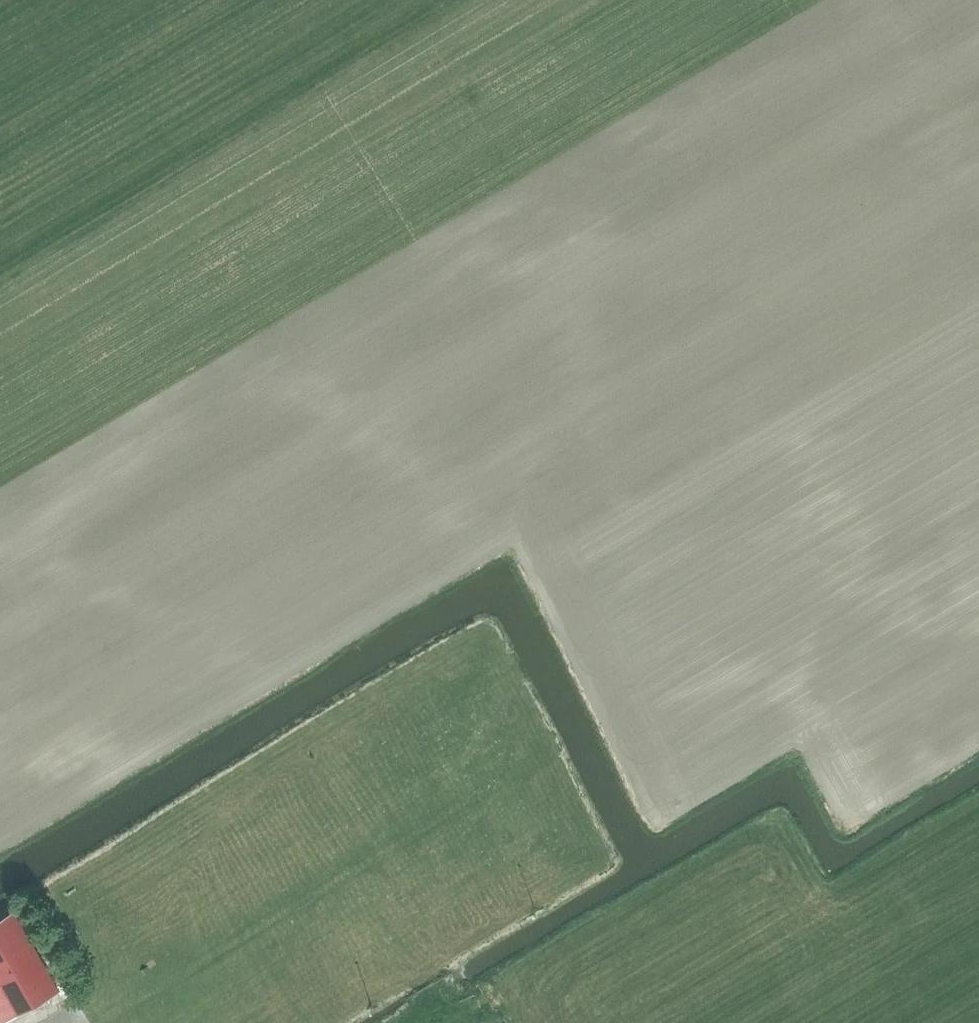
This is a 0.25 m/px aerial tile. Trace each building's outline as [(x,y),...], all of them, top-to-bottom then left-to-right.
[(0,918),(0,991),(15,1016),(60,990),(14,910),(0,918)]
